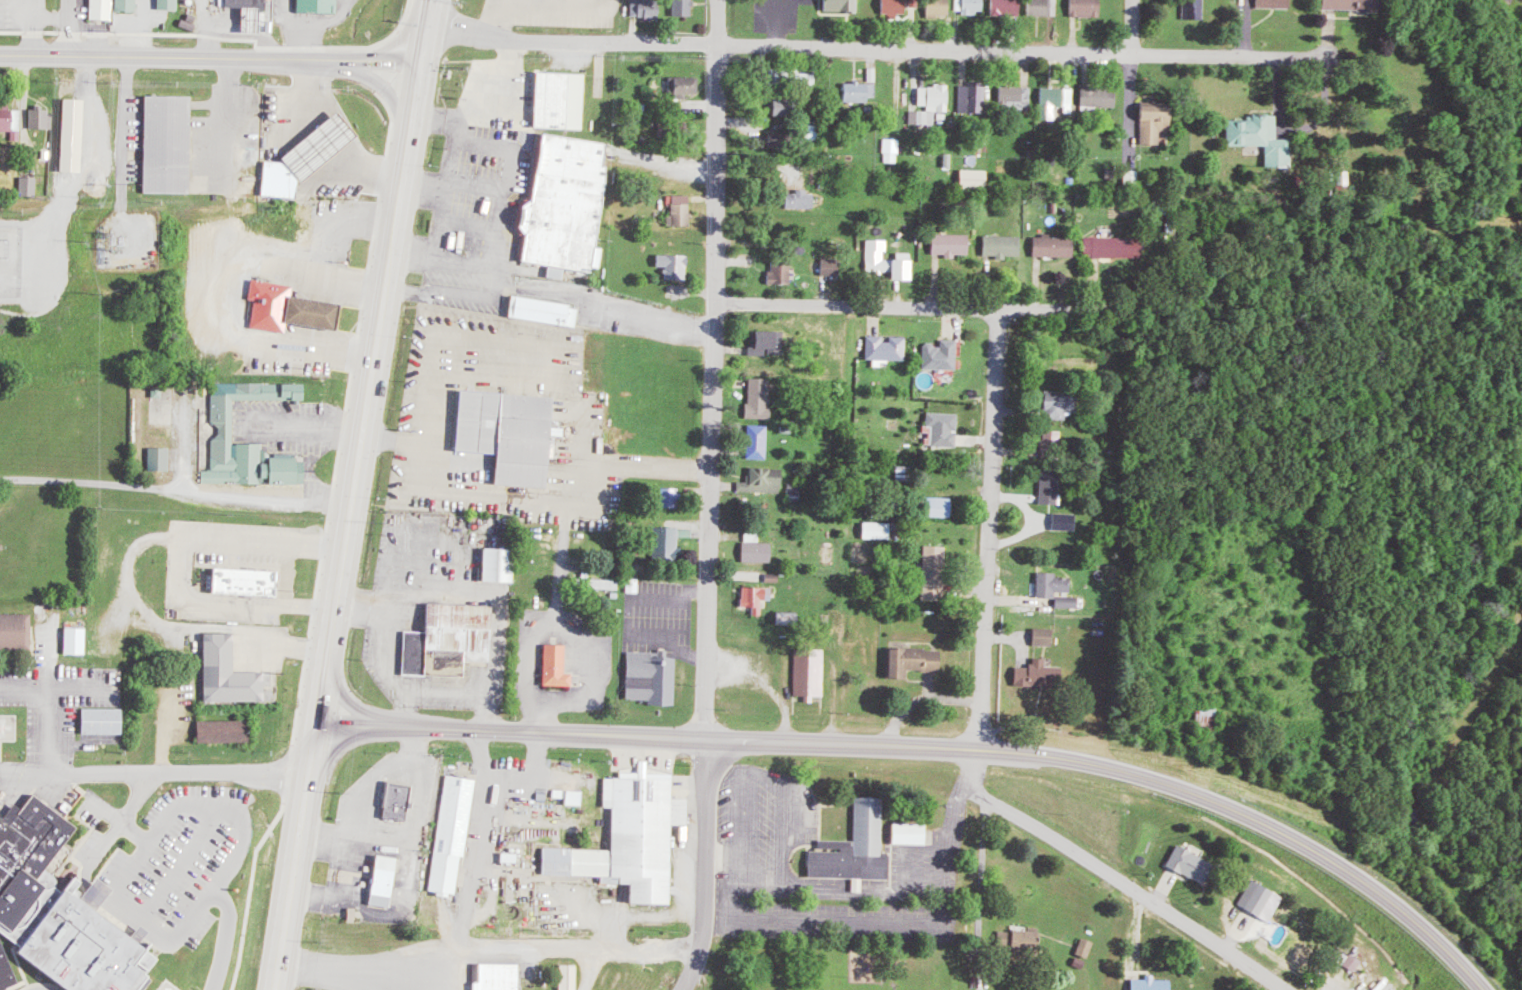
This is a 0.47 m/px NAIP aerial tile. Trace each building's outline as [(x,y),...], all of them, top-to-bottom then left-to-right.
[(92,19),(114,20),(114,0),(92,0),(92,19)] [(138,11),(138,0),(118,0),(118,10),(138,11)] [(159,9),(179,10),(179,0),(159,0),(159,9)] [(226,7),(267,8),(267,0),(226,0),(226,7)] [(339,0),(299,0),(298,12),(338,13),(339,0)] [(662,17),(662,0),(632,0),(632,18),(662,17)] [(694,0),(677,0),(676,16),(694,16),(694,0)] [(858,12),(859,0),(825,0),(825,12),(858,12)] [(890,13),(890,19),(899,19),(899,12),(909,12),(909,0),(883,0),(882,13),(890,13)] [(928,15),(952,15),(952,0),(928,0),(928,15)] [(994,16),(1019,16),(1018,0),(994,0),(994,16)] [(1060,0),(1031,0),(1032,16),(1060,15),(1060,0)] [(1103,16),(1103,0),(1072,0),(1072,16),(1103,16)] [(1206,18),(1205,0),(1194,0),(1194,1),(1185,1),(1186,19),(1206,18)] [(1257,8),(1292,8),(1292,0),(1257,0),(1257,8)] [(1375,10),(1375,0),(1324,0),(1324,9),(1375,10)] [(791,83),(813,85),(814,73),(793,71),(791,83)] [(533,127),(587,129),(588,74),(534,72),(533,127)] [(671,96),(689,96),(689,94),(701,94),(701,77),(672,76),(671,96)] [(872,102),(872,97),(879,97),(879,82),(844,83),(844,103),(872,102)] [(952,85),(920,86),(920,105),(930,105),(930,111),(953,110),(952,85)] [(987,113),(988,85),(962,85),(962,112),(987,113)] [(1031,109),(1031,86),(1002,85),(1001,108),(1031,109)] [(1076,113),(1076,88),(1043,87),(1042,120),(1058,121),(1058,109),(1065,109),(1065,112),(1076,113)] [(1084,106),(1118,106),(1118,87),(1083,88),(1084,106)] [(193,96),(146,95),(145,192),(190,193),(191,148),(192,148),(193,96)] [(82,172),(84,99),(64,99),(62,171),(82,172)] [(787,114),(786,99),(775,99),(775,114),(787,114)] [(12,110),(12,104),(0,104),(0,130),(26,131),(26,110),(12,110)] [(1161,130),(1170,130),(1170,106),(1142,105),(1141,144),(1161,144),(1161,130)] [(32,107),(32,128),(53,129),(53,108),(32,107)] [(938,125),(938,111),(913,110),(912,124),(938,125)] [(266,160),(264,196),(299,197),(300,183),(358,136),(338,111),(282,155),(282,161),(266,160)] [(1266,167),(1291,167),(1292,138),(1277,138),(1278,114),(1253,114),(1253,120),(1228,119),(1228,145),(1267,146),(1266,167)] [(605,142),(538,133),(529,203),(522,202),(519,230),(525,231),(521,261),(550,265),(548,277),(563,279),(565,268),(594,272),(594,267),(604,268),(607,248),(601,247),(607,194),(604,194),(607,166),(602,166),(605,142)] [(902,139),(887,138),(887,162),(902,162),(902,139)] [(961,187),(989,188),(990,170),(961,169),(961,187)] [(1141,170),(1126,170),(1126,188),(1141,188),(1141,170)] [(23,195),(39,196),(39,177),(23,177),(23,195)] [(816,208),(816,190),(797,190),(797,192),(787,192),(787,207),(816,208)] [(670,225),(692,225),(692,194),(672,195),(673,215),(670,215),(670,225)] [(969,254),(970,234),(934,233),(933,254),(946,254),(946,257),(956,257),(956,254),(969,254)] [(1023,256),(1022,235),(985,235),(985,257),(1008,257),(1008,256),(1023,256)] [(1073,237),(1035,236),(1035,256),(1073,257),(1073,237)] [(887,240),(869,240),(869,271),(891,271),(891,260),(887,260),(887,240)] [(668,267),(667,279),(688,280),(689,255),(658,254),(657,267),(668,267)] [(840,259),(823,258),(823,275),(840,275),(840,259)] [(913,280),(914,270),(910,270),(910,260),(892,260),(892,279),(913,280)] [(792,261),(774,262),(774,270),(769,271),(769,285),(792,284),(792,261)] [(253,328),(286,333),(288,323),(335,330),(339,304),(292,297),(294,285),(253,279),(250,299),(256,300),(253,328)] [(579,326),(582,304),(512,296),(509,318),(579,326)] [(768,356),(768,354),(786,355),(786,331),(754,331),(753,356),(768,356)] [(907,360),(907,339),(885,338),(885,336),(869,335),(868,359),(907,360)] [(944,344),(926,343),(925,368),(958,369),(959,340),(944,339),(944,344)] [(750,418),(771,418),(772,378),(751,378),(750,418)] [(251,484),(204,483),(204,471),(214,470),(213,438),(214,389),(218,383),(303,384),(302,391),(303,399),(236,399),(236,444),(264,443),(274,454),(294,454),(298,458),(307,458),(308,484),(251,484)] [(1046,418),(1074,417),(1074,391),(1046,391),(1046,418)] [(930,426),(935,426),(934,447),(959,448),(960,413),(930,412),(930,426)] [(743,425),(761,425),(761,457),(743,457),(743,425)] [(171,447),(152,448),(153,470),(172,470),(171,447)] [(782,469),(751,468),(750,482),(740,481),(740,485),(749,485),(749,491),(782,492),(782,469)] [(805,494),(805,486),(791,485),(791,493),(805,494)] [(682,489),(664,488),(663,507),(681,508),(682,489)] [(953,517),(953,497),(926,497),(925,516),(953,517)] [(1076,530),(1076,513),(1054,513),(1054,530),(1076,530)] [(890,539),(891,523),(864,522),(864,539),(890,539)] [(680,528),(656,527),(656,550),(680,551),(680,528)] [(773,543),(761,542),(761,532),(746,532),(745,561),(773,562),(773,543)] [(925,600),(946,601),(947,546),(926,546),(925,600)] [(513,550),(483,549),(483,582),(513,583),(513,550)] [(276,594),(277,569),(213,567),(212,591),(276,594)] [(1072,577),(1059,577),(1059,573),(1040,572),(1039,597),(1058,598),(1058,592),(1072,592),(1072,577)] [(590,579),(591,573),(583,573),(583,588),(621,590),(622,580),(590,579)] [(772,601),(773,588),(744,587),(743,607),(754,608),(754,615),(765,615),(765,600),(772,601)] [(1058,607),(1080,607),(1080,596),(1058,596),(1058,607)] [(404,673),(463,675),(464,660),(494,661),(496,605),(426,602),(425,630),(405,630),(404,673)] [(801,612),(777,611),(777,623),(801,624),(801,612)] [(0,613),(0,648),(33,648),(33,613),(0,613)] [(90,654),(91,627),(67,626),(66,653),(90,654)] [(1053,644),(1054,628),(1035,627),(1034,643),(1053,644)] [(234,632),(204,632),(206,702),(265,700),(265,670),(235,671),(234,632)] [(573,685),(574,672),(566,672),(566,643),(545,643),(544,684),(573,685)] [(889,647),(888,677),(908,677),(909,669),(941,670),(941,648),(889,647)] [(826,695),(825,648),(796,648),(797,695),(806,695),(806,701),(814,701),(814,695),(826,695)] [(628,650),(627,699),(650,699),(650,703),(675,704),(676,657),(669,656),(669,651),(628,650)] [(1016,665),(1016,684),(1052,683),(1051,657),(1034,657),(1035,665),(1016,665)] [(125,733),(125,708),(84,707),(84,733),(125,733)] [(250,742),(251,720),(199,719),(199,741),(250,742)] [(670,903),(672,823),(689,823),(690,798),(673,797),(674,773),(649,772),(650,760),(641,760),(641,772),(622,771),(622,777),(606,777),(606,806),(613,807),(613,849),(544,847),(544,874),(603,875),(603,882),(630,883),(629,902),(670,903)] [(477,778),(448,774),(432,891),(461,895),(477,778)] [(407,819),(409,782),(386,781),(384,817),(407,819)] [(587,804),(587,790),(567,789),(567,804),(587,804)] [(2,931),(39,885),(30,879),(69,827),(26,795),(14,807),(0,795),(0,930),(2,931)] [(855,839),(820,839),(820,850),(808,850),(808,876),(887,877),(888,851),(881,851),(882,796),(855,795),(855,839)] [(928,823),(893,822),(893,843),(928,843),(928,823)] [(1211,860),(1178,844),(1168,865),(1201,881),(1211,860)] [(369,903),(389,906),(396,856),(375,854),(369,903)] [(1261,915),(1275,891),(1254,879),(1241,903),(1261,915)] [(1078,954),(1090,957),(1095,940),(1083,937),(1078,954)] [(1364,961),(1344,948),(1340,955),(1342,957),(1339,961),(1357,973),(1364,961)] [(12,983),(0,951),(0,989),(12,983)] [(519,963),(480,962),(479,981),(474,981),(473,989),(519,989),(519,963)] [(1132,989),(1171,989),(1172,979),(1156,979),(1156,974),(1147,974),(1147,978),(1133,978),(1132,989)]
